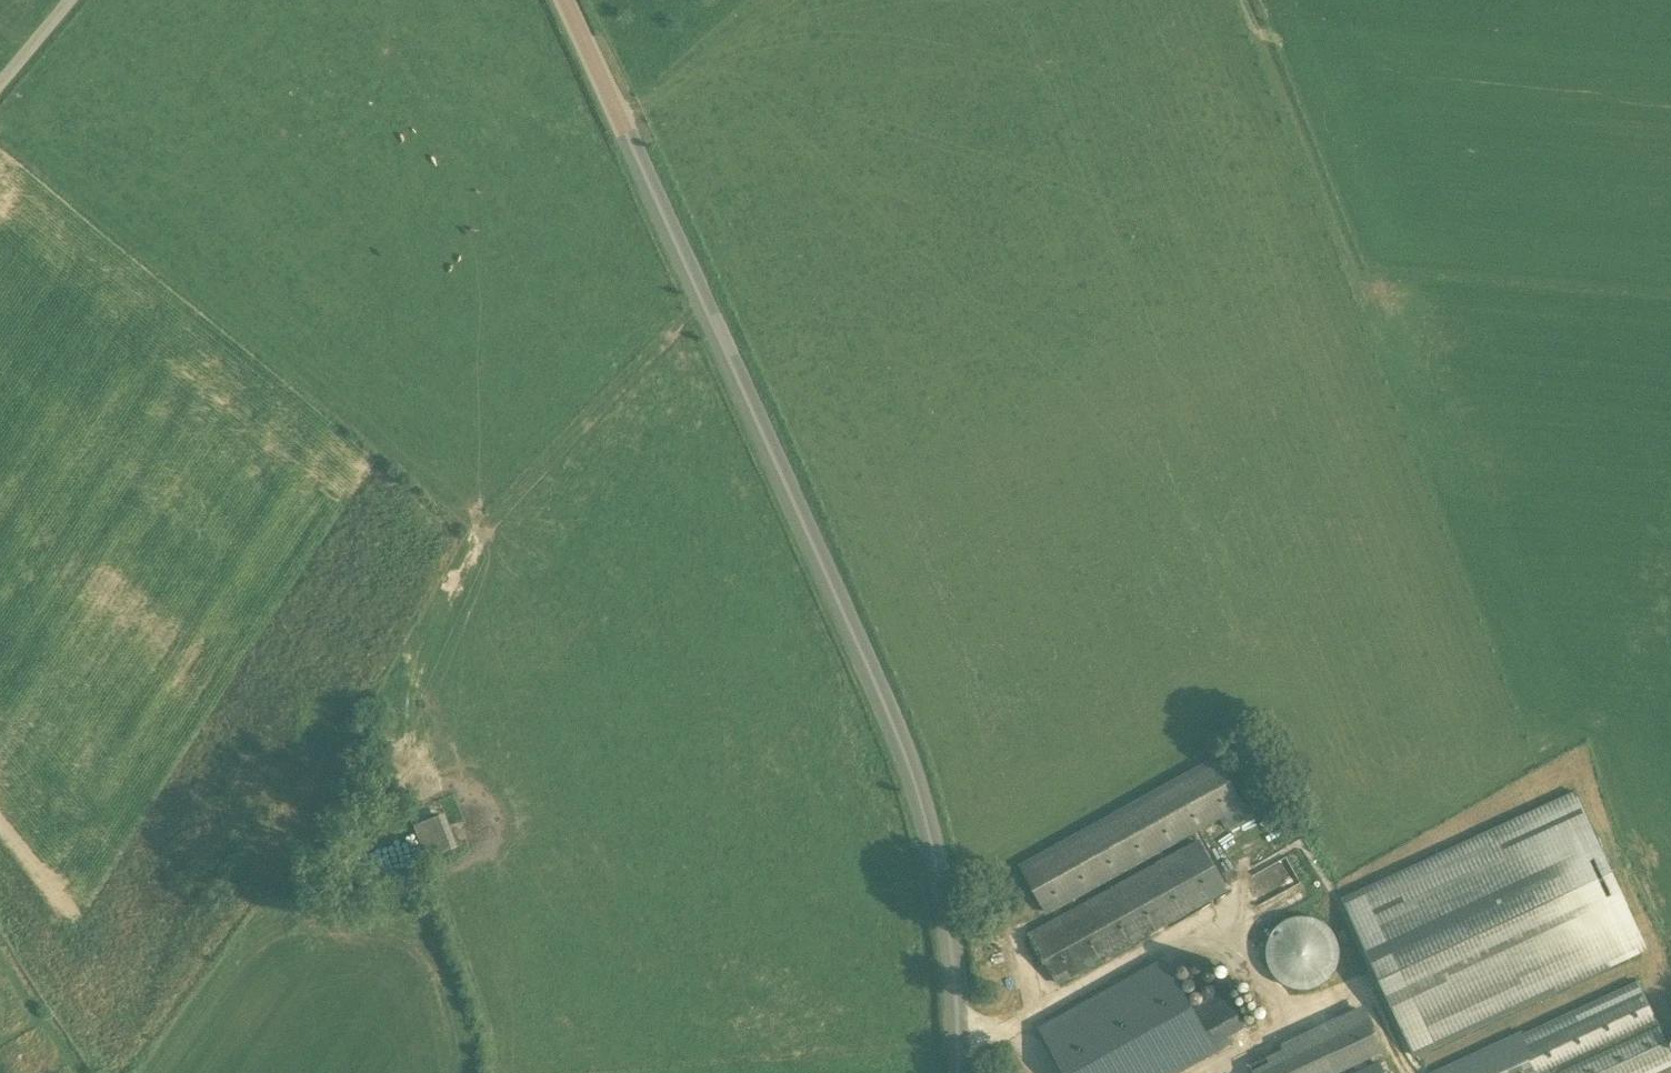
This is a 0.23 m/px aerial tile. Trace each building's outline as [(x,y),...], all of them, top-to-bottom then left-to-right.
[(1018,863),(1046,913),(1244,804),(1217,754),(1018,863)] [(1575,792),(1341,899),(1414,1057),(1647,950),(1575,792)] [(426,856),(457,846),(445,811),(414,821),(426,856)] [(1029,932),(1057,985),(1228,890),(1199,838),(1029,932)] [(1104,887),(1145,865),(1142,861),(1101,883),(1104,887)] [(1337,954),(1337,953),(1336,946),(1334,941),(1331,936),(1327,930),(1321,926),(1315,923),(1309,921),(1303,921),(1298,922),(1291,924),(1286,927),(1281,931),(1277,936),(1275,941),(1273,947),(1272,953),(1273,959),(1274,965),(1277,970),(1280,975),(1285,979),(1291,983),(1296,985),(1302,985),(1309,985),(1315,984),(1322,980),(1326,978),(1331,972),(1334,966),(1336,961),(1337,954)] [(1039,1027),(1064,1072),(1175,1072),(1216,1050),(1204,1027),(1165,958),(1039,1027)] [(1431,1072),(1660,1072),(1670,1068),(1670,1049),(1637,976),(1520,1030),(1431,1072)] [(1279,1038),(1283,1049),(1249,1061),(1254,1072),(1334,1072),(1385,1054),(1367,1005),(1279,1038)] [(1223,1017),(1204,1027),(1216,1050),(1230,1043),(1226,1035),(1223,1031),(1229,1027),(1223,1017)] [(1380,1060),(1351,1072),(1386,1072),(1380,1060)]
